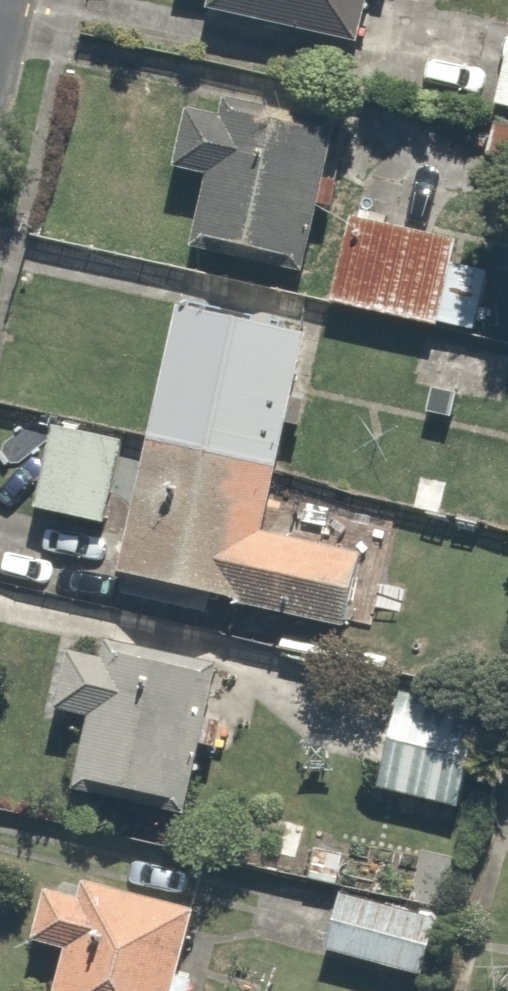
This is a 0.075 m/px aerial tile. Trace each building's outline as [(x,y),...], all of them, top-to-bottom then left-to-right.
[(202,18),(357,36),(361,0),(204,0),(202,18)] [(486,99),(469,169),(507,178),(507,4),(486,99)] [(195,169),(183,251),(299,269),(322,124),(172,100),(162,164),(195,169)] [(497,240),(338,208),(319,301),(479,332),(497,240)] [(304,311),(171,284),(141,434),(47,416),(29,506),(123,525),(114,571),(246,597),(341,616),(355,545),(260,526),(304,311)] [(67,626),(48,704),(77,711),(60,786),(180,814),(216,661),(67,626)] [(479,711),(390,694),(372,788),(461,805),(479,711)] [(179,890),(73,870),(69,889),(39,883),(28,943),(51,947),(43,990),(160,990),(179,890)] [(441,915),(334,891),(321,950),(429,973),(441,915)]
